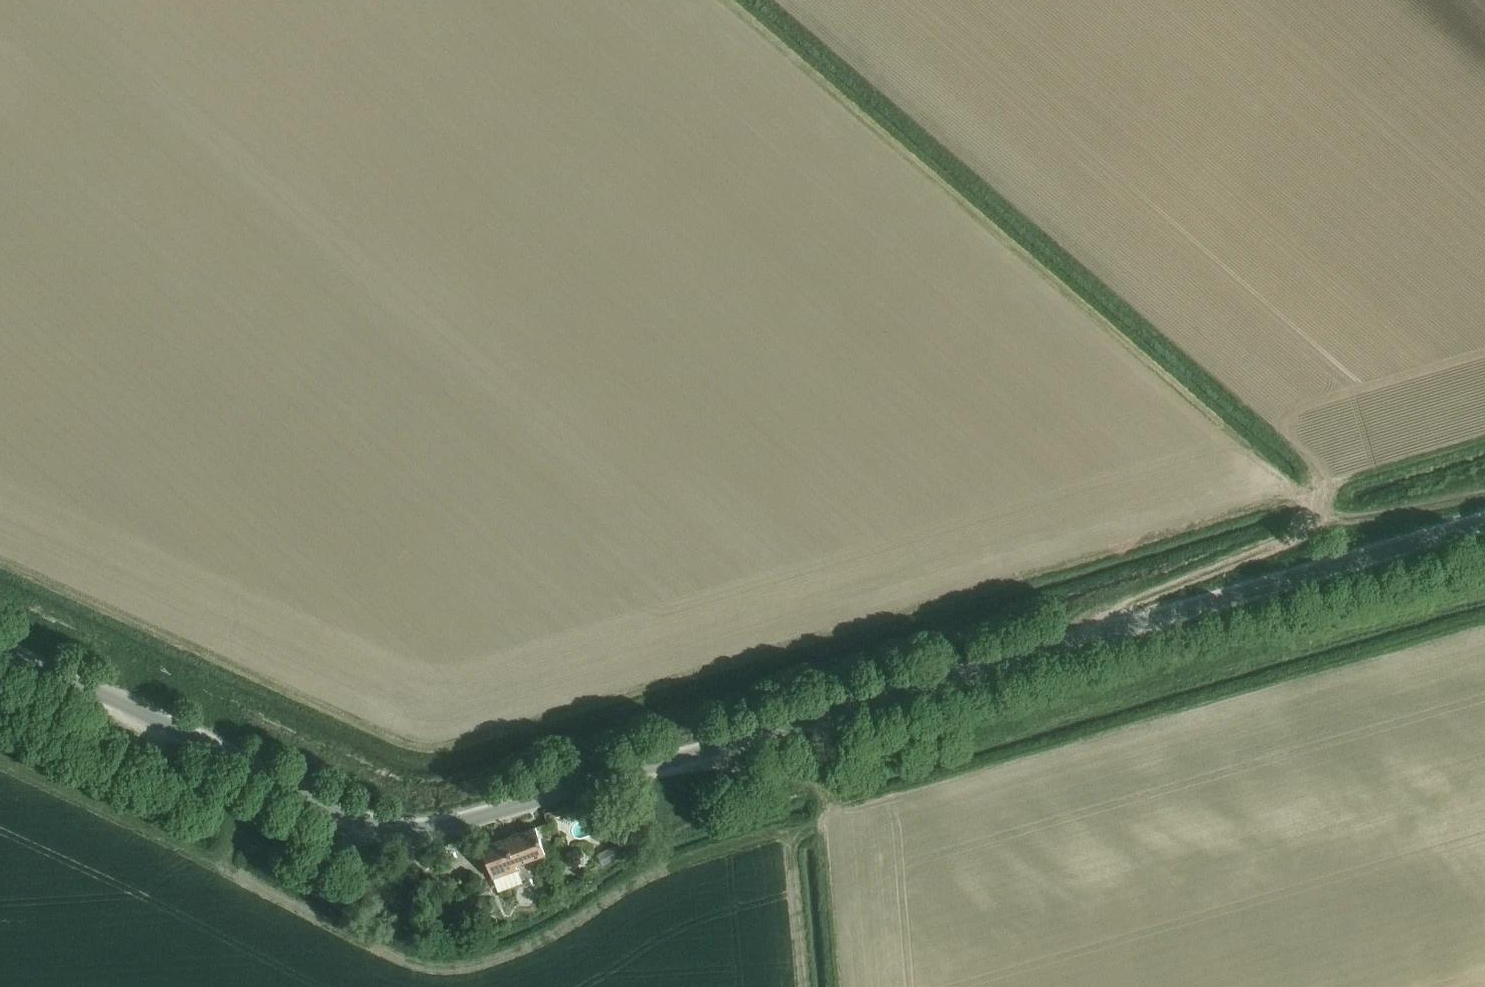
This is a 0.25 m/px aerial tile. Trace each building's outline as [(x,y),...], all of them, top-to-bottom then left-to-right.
[(536,827),(482,847),(489,866),(492,876),(516,867),(547,856),(543,846),(536,827)]
